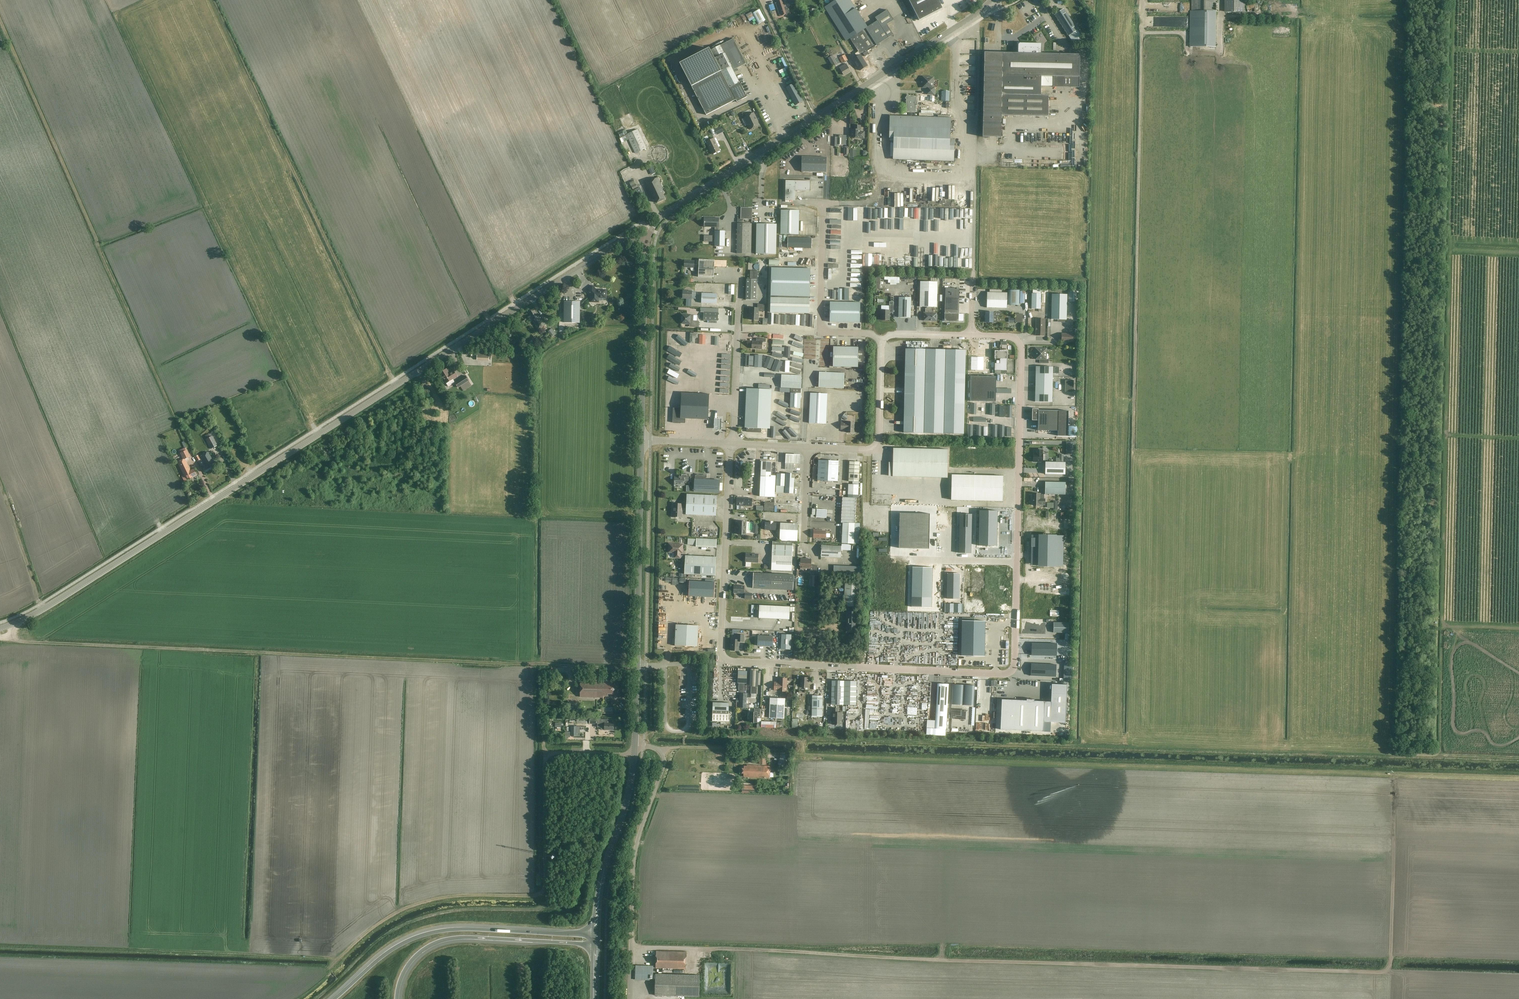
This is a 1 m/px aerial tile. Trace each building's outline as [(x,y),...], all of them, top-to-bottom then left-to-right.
[(784,0),(776,0),(777,3),(775,3),(780,16),(786,14),(787,15),(789,14),(788,8),(787,9),(784,0)] [(850,0),(836,0),(825,7),(846,41),(847,40),(849,44),(852,42),(859,54),(852,58),(855,63),(858,60),(863,68),(869,63),(865,56),(868,54),(868,53),(867,51),(892,35),(886,25),(893,20),(886,10),(870,21),(872,24),(867,27),(850,0)] [(919,17),(942,4),(940,0),(910,0),(919,17)] [(1190,12),(1190,47),(1215,47),(1216,0),(1195,0),(1195,12),(1190,12)] [(1225,12),(1245,12),(1245,0),(1225,0),(1225,12)] [(758,9),(752,12),(753,15),(749,17),(751,21),(762,15),(758,9)] [(1072,24),(1062,9),(1054,15),(1068,36),(1076,30),(1077,28),(1074,23),(1072,24)] [(746,64),(733,39),(713,49),(711,47),(709,48),(679,63),(693,90),(706,115),(736,100),(737,102),(747,97),(741,85),(740,85),(739,82),(733,70),(746,64)] [(1001,116),(1048,117),(1048,96),(1037,96),(1038,76),(1040,76),(1040,86),(1079,87),(1080,55),(1041,54),(1041,44),(1020,43),(1018,45),(1018,53),(1003,53),(984,53),(982,137),(1001,137),(1001,116)] [(848,60),(845,55),(839,58),(842,63),(848,60)] [(838,64),(833,56),(828,59),(833,67),(838,64)] [(850,71),(846,64),(839,68),(843,75),(850,71)] [(932,79),(923,78),(923,79),(922,88),(927,89),(927,95),(933,96),(934,89),(932,89),(933,79),(932,79)] [(803,101),(793,83),(786,87),(796,105),(803,101)] [(910,98),(907,95),(904,99),(907,101),(907,102),(906,104),(905,104),(905,112),(915,113),(915,106),(916,106),(916,102),(915,102),(916,98),(910,98)] [(757,120),(754,113),(744,117),(747,125),(748,125),(750,130),(759,125),(757,120)] [(950,118),(890,116),(889,138),(893,139),(893,160),(952,162),(953,139),(949,139),(950,118)] [(724,132),(721,126),(714,130),(717,135),(724,132)] [(860,126),(854,126),(854,130),(851,130),(851,138),(854,138),(854,139),(864,139),(864,133),(860,132),(860,126)] [(638,129),(620,138),(622,143),(629,140),(636,154),(647,148),(638,129)] [(846,136),(841,136),(841,139),(839,139),(839,138),(835,138),(834,147),(838,147),(838,145),(846,146),(846,136)] [(720,151),(714,138),(706,142),(712,154),(720,151)] [(826,173),(827,158),(802,157),(801,172),(826,173)] [(663,189),(658,178),(645,184),(652,198),(655,197),(657,202),(665,199),(662,193),(664,193),(662,189),(663,189)] [(810,181),(786,181),(785,201),(795,201),(795,191),(810,192),(810,181)] [(752,208),(741,208),(741,218),(752,219),(752,208)] [(799,211),(781,210),(780,235),(798,235),(799,211)] [(719,218),(704,218),(704,227),(715,227),(715,231),(715,246),(725,246),(725,231),(718,231),(718,227),(719,227),(719,218)] [(752,224),(737,223),(737,254),(751,254),(752,224)] [(807,234),(809,225),(803,223),(801,233),(807,234)] [(776,224),(756,224),(756,254),(776,255),(776,224)] [(812,239),(788,238),(787,248),(811,248),(812,239)] [(715,260),(699,259),(699,265),(694,264),(694,261),(685,261),(684,267),(694,268),(693,271),(699,272),(698,277),(714,278),(715,260)] [(771,268),(770,312),(809,313),(810,269),(771,268)] [(758,271),(750,271),(750,279),(747,279),(746,300),(756,300),(756,282),(758,282),(758,271)] [(937,282),(920,282),(919,307),(926,307),(926,308),(925,308),(925,313),(923,313),(923,321),(936,321),(936,319),(937,319),(937,315),(936,315),(936,313),(931,313),(931,307),(937,307),(937,282)] [(597,290),(592,286),(589,289),(590,289),(588,291),(590,293),(591,294),(591,302),(596,302),(598,302),(599,301),(599,298),(601,298),(602,297),(606,297),(606,292),(604,290),(600,290),(597,290)] [(1019,291),(1008,290),(1008,305),(1019,305),(1019,291)] [(692,291),(683,291),(683,298),(692,299),(694,299),(695,295),(692,295),(692,291)] [(1007,293),(987,292),(987,308),(1007,308),(1007,293)] [(717,294),(702,293),(701,303),(717,304),(717,294)] [(1041,294),(1032,294),(1031,309),(1039,309),(1039,312),(1042,312),(1042,307),(1040,306),(1041,294)] [(1067,294),(1052,294),(1051,319),(1060,320),(1060,322),(1066,322),(1066,320),(1067,294)] [(911,298),(899,298),(898,318),(910,318),(911,298)] [(959,299),(945,298),(945,313),(944,313),(944,314),(945,314),(944,321),(958,322),(959,314),(959,299)] [(580,302),(564,302),(564,322),(580,322),(580,302)] [(860,302),(830,302),(830,322),(860,323),(860,302)] [(750,308),(750,320),(758,320),(759,311),(764,312),(764,304),(757,304),(757,308),(750,308)] [(894,306),(889,306),(889,311),(881,310),(881,320),(889,321),(889,313),(893,313),(894,306)] [(540,318),(534,309),(528,312),(534,322),(533,322),(537,329),(545,325),(540,318)] [(718,313),(703,312),(703,320),(718,321),(718,313)] [(993,312),(985,312),(985,322),(993,322),(993,315),(996,315),(996,312),(993,312)] [(1015,313),(1015,322),(1023,321),(1023,312),(1015,313)] [(790,314),(784,314),(784,313),(776,313),(776,323),(790,323),(790,314)] [(693,315),(682,315),(681,323),(690,324),(690,327),(698,327),(698,321),(693,321),(693,315)] [(800,329),(812,329),(812,317),(808,317),(808,324),(800,324),(800,329)] [(1045,319),(1036,319),(1036,336),(1044,336),(1045,319)] [(1073,333),(1069,333),(1069,334),(1062,334),(1061,341),(1073,342),(1073,333)] [(534,338),(532,335),(524,341),(527,346),(533,341),(532,340),(534,338)] [(766,339),(760,338),(760,342),(752,341),(752,349),(762,349),(762,342),(766,342),(766,339)] [(858,348),(834,347),(833,367),(858,367),(858,348)] [(1046,349),(1035,348),(1035,359),(1040,359),(1040,363),(1049,363),(1049,359),(1046,359),(1046,349)] [(965,350),(905,349),(903,432),(963,434),(965,350)] [(995,351),(994,370),(1007,371),(1007,351),(995,351)] [(489,353),(477,353),(477,360),(489,361),(489,353)] [(1053,367),(1036,366),(1035,402),(1052,402),(1053,367)] [(449,373),(447,369),(440,373),(446,383),(453,379),(457,376),(453,370),(449,373)] [(844,373),(819,372),(819,387),(844,388),(844,373)] [(730,382),(730,373),(719,373),(719,382),(730,382)] [(801,376),(781,375),(781,388),(801,389),(801,376)] [(471,385),(465,376),(455,382),(458,388),(461,385),(464,390),(471,385)] [(995,402),(996,376),(971,376),(970,401),(995,402)] [(747,428),(747,432),(761,432),(761,428),(770,429),(772,390),(747,388),(745,428),(747,428)] [(709,394),(681,393),(681,408),(673,408),(672,423),(685,423),(686,418),(708,419),(709,394)] [(801,393),(790,393),(790,408),(800,408),(801,393)] [(827,394),(810,393),(809,423),(826,424),(827,394)] [(1076,407),(1065,407),(1065,411),(1067,411),(1067,416),(1076,416),(1076,407)] [(1058,411),(1038,410),(1038,430),(1058,431),(1058,411)] [(723,419),(715,419),(714,431),(722,431),(723,419)] [(854,422),(847,422),(847,423),(841,423),(841,429),(847,429),(847,432),(854,433),(854,422)] [(993,424),(994,436),(1003,435),(1002,425),(998,425),(998,424),(993,424)] [(217,446),(210,433),(205,436),(206,438),(205,439),(211,449),(217,446)] [(1078,433),(1067,433),(1067,441),(1077,441),(1078,433)] [(896,448),(893,448),(893,451),(892,473),(892,476),(896,476),(947,477),(948,449),(896,448)] [(184,451),(182,449),(179,450),(180,453),(183,459),(177,462),(184,475),(182,476),(184,481),(196,475),(193,469),(190,470),(185,459),(190,456),(186,450),(184,451)] [(1042,450),(1036,450),(1036,454),(1033,454),(1033,462),(1043,462),(1043,454),(1042,454),(1042,450)] [(213,460),(208,452),(200,456),(205,465),(202,466),(205,470),(216,464),(213,460)] [(801,456),(786,455),(785,464),(800,465),(801,456)] [(831,481),(838,481),(839,461),(818,460),(817,480),(831,481)] [(860,462),(850,461),(849,481),(859,482),(860,462)] [(771,463),(761,462),(761,469),(760,469),(760,470),(761,470),(760,497),(775,498),(776,478),(771,477),(771,463)] [(1065,462),(1045,462),(1045,474),(1065,474),(1065,462)] [(792,473),(786,473),(786,474),(777,473),(776,486),(776,493),(793,494),(794,478),(791,478),(792,473)] [(689,474),(682,474),(682,477),(675,477),(674,485),(684,485),(685,481),(689,481),(689,474)] [(706,475),(695,475),(695,476),(690,476),(690,479),(695,479),(694,491),(720,493),(720,480),(706,479),(706,475)] [(1003,476),(952,475),(951,500),(1002,501),(1003,476)] [(848,490),(848,498),(858,498),(858,482),(852,482),(852,485),(848,485),(848,490)] [(1065,482),(1045,482),(1045,494),(1065,494),(1065,482)] [(717,496),(687,494),(686,507),(682,507),(683,504),(674,504),(673,514),(672,517),(676,517),(682,517),(682,511),(686,511),(686,514),(716,516),(717,496)] [(1040,494),(1032,494),(1032,499),(1033,499),(1033,505),(1040,505),(1040,504),(1045,505),(1045,499),(1044,499),(1044,494),(1040,494)] [(856,498),(842,497),(841,523),(842,523),(841,543),(854,544),(856,498)] [(821,510),(812,509),(811,515),(811,517),(815,518),(815,515),(816,515),(816,517),(821,517),(821,510)] [(985,510),(984,545),(1001,546),(1002,511),(985,510)] [(960,514),(959,553),(971,553),(972,514),(960,514)] [(746,522),(738,521),(738,526),(737,530),(738,530),(738,534),(746,535),(746,522)] [(773,522),(769,521),(769,522),(765,522),(765,530),(776,530),(776,529),(780,529),(780,541),(797,541),(798,524),(780,523),(780,524),(776,524),(776,523),(773,523),(773,522)] [(826,531),(814,530),(814,538),(826,538),(826,531)] [(1032,535),(1031,565),(1038,565),(1038,566),(1056,566),(1063,566),(1064,536),(1056,536),(1056,535),(1039,535),(1032,535)] [(717,539),(696,538),(696,539),(688,539),(688,545),(696,545),(696,547),(716,548),(717,539)] [(683,544),(670,544),(670,546),(669,547),(669,552),(675,552),(674,558),(680,558),(681,551),(683,551),(683,544)] [(793,546),(773,545),(772,555),(792,556),(793,546)] [(841,546),(821,545),(821,557),(841,558),(841,546)] [(758,554),(746,554),(745,562),(758,562),(758,554)] [(716,557),(686,555),(685,574),(715,575),(716,557)] [(792,556),(772,555),(771,570),(792,571),(792,556)] [(811,559),(801,559),(800,568),(810,569),(810,571),(817,572),(817,565),(811,565),(811,559)] [(912,565),(912,605),(932,605),(932,565),(912,565)] [(794,575),(753,573),(753,588),(793,590),(794,575)] [(690,581),(689,596),(714,597),(715,582),(690,581)] [(858,582),(845,581),(844,606),(857,607),(858,582)] [(744,586),(734,585),(734,593),(745,593),(745,599),(752,599),(752,594),(747,594),(747,592),(745,590),(744,590),(744,586)] [(790,607),(759,605),(759,618),(789,619),(790,607)] [(856,612),(847,612),(846,629),(856,629),(856,612)] [(962,620),(962,655),(985,655),(986,620),(962,620)] [(1067,622),(1052,622),(1051,632),(1066,632),(1067,622)] [(698,625),(676,624),(675,645),(697,646),(698,625)] [(791,635),(781,634),(781,649),(791,649),(791,635)] [(744,635),(737,635),(737,639),(731,639),(731,650),(739,651),(739,641),(744,642),(744,635)] [(773,636),(758,635),(757,646),(773,646),(773,636)] [(1031,664),(1031,676),(1056,676),(1056,664),(1031,664)] [(779,678),(779,682),(774,682),(774,690),(778,690),(778,691),(786,691),(787,678),(779,678)] [(612,680),(580,680),(580,697),(603,697),(603,696),(608,696),(608,694),(614,694),(614,684),(612,684),(612,680)] [(856,681),(832,680),(831,704),(856,705),(856,681)] [(937,683),(935,728),(946,729),(948,684),(937,683)] [(974,685),(952,684),(951,704),(973,705),(974,685)] [(747,693),(740,693),(739,701),(736,701),(736,707),(739,707),(746,708),(747,693)] [(822,696),(812,696),(812,716),(822,716),(822,696)] [(785,698),(770,698),(769,718),(784,718),(785,698)] [(1045,701),(1035,701),(1035,699),(1026,699),(1026,700),(1002,699),(1000,730),(1043,732),(1045,701)] [(729,703),(713,702),(712,721),(728,722),(729,703)] [(760,708),(754,708),(754,712),(750,712),(750,722),(757,722),(757,718),(761,719),(761,716),(760,716),(760,708)] [(838,708),(832,708),(831,715),(833,715),(833,724),(838,725),(838,724),(841,724),(841,717),(842,717),(842,712),(838,712),(838,708)] [(966,710),(952,709),(951,718),(965,719),(966,710)] [(607,719),(597,719),(597,727),(600,727),(600,730),(604,730),(613,730),(614,723),(607,722),(607,719)] [(770,766),(747,765),(747,766),(744,766),(744,768),(742,768),(742,773),(743,773),(743,777),(770,778),(770,766)] [(686,952),(656,951),(656,968),(686,969),(686,952)] [(700,975),(655,974),(655,996),(699,997),(700,975)]
